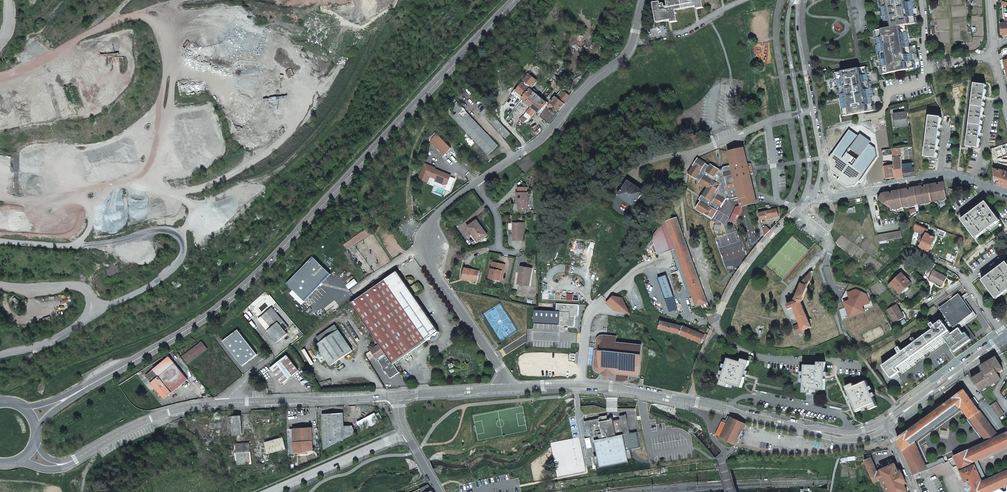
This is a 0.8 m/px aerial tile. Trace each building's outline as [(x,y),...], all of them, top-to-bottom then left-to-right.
[(667,6),(665,6),(664,4),(663,3),(660,4),(660,1),(653,3),(654,8),(657,22),(670,20),(671,22),(678,21),(675,10),(696,6),(696,9),(703,7),(702,0),(666,0),(667,6)] [(905,25),(917,23),(916,17),(914,17),(912,9),(914,8),(913,0),(878,0),(877,0),(878,7),(880,7),(884,29),(872,31),(873,36),(876,36),(877,45),(875,45),(878,60),(880,59),(882,68),(879,69),(880,74),(915,68),(914,62),(912,63),(910,54),(912,53),(911,46),(909,46),(905,25)] [(836,95),(839,94),(842,116),(875,110),(874,104),(872,105),(871,96),(873,96),(870,81),(868,81),(866,73),(868,72),(867,67),(833,73),(833,78),(836,78),(837,87),(835,87),(836,95)] [(528,74),(522,81),(513,92),(522,99),(530,89),(531,88),(537,82),(533,79),(528,74)] [(550,84),(553,79),(548,75),(544,78),(550,84)] [(560,91),(564,87),(557,81),(556,81),(553,79),(550,84),(549,84),(552,87),(553,85),(560,90),(560,91)] [(974,83),(972,100),(966,146),(978,147),(979,137),(980,132),(982,119),(982,114),(984,101),(984,96),(986,85),(974,83)] [(540,96),(531,88),(530,89),(539,97),(540,96)] [(539,97),(530,89),(522,99),(531,106),(539,97)] [(565,93),(559,99),(555,96),(550,103),(556,107),(558,109),(559,110),(565,104),(563,103),(569,96),(565,93)] [(536,111),(539,113),(547,103),(539,97),(531,106),(536,111)] [(497,145),(456,102),(447,111),(488,154),(497,145)] [(510,133),(486,107),(481,112),(505,138),(510,133)] [(897,127),(909,126),(907,112),(894,114),(895,119),(896,119),(897,127)] [(940,124),(941,117),(929,116),(925,156),(936,158),(937,151),(937,146),(939,129),(940,124)] [(849,131),(829,157),(831,170),(839,177),(837,180),(846,188),(854,186),(877,156),(875,148),(868,144),(870,141),(859,134),(857,136),(849,131)] [(438,134),(431,140),(444,154),(451,148),(438,134)] [(719,206),(720,207),(724,201),(726,199),(729,198),(730,199),(739,196),(741,205),(742,206),(756,203),(749,174),(747,164),(743,148),(730,151),(728,152),(731,165),(723,167),(722,168),(719,169),(710,164),(709,165),(705,163),(706,163),(698,158),(688,174),(696,179),(696,178),(700,181),(699,182),(707,187),(702,196),(704,197),(701,201),(701,200),(696,208),(712,218),(717,210),(716,210),(719,206)] [(915,176),(914,167),(902,168),(902,164),(900,148),(891,149),(893,164),(893,165),(895,177),(895,179),(915,176)] [(425,163),(418,177),(427,181),(430,176),(436,178),(447,183),(450,177),(450,175),(435,169),(435,167),(425,163)] [(895,177),(893,165),(890,166),(883,167),(885,178),(895,177)] [(1006,173),(993,169),(995,184),(1006,188),(1006,173)] [(618,195),(634,206),(644,191),(628,181),(618,195)] [(882,194),(878,200),(891,208),(891,209),(947,199),(944,183),(939,183),(940,185),(937,185),(937,184),(925,186),(925,187),(922,188),(922,186),(913,188),(910,189),(910,190),(908,190),(908,189),(892,192),(893,193),(890,194),(889,192),(882,194)] [(518,209),(528,209),(528,192),(527,192),(526,192),(526,187),(518,187),(518,192),(517,192),(517,201),(518,201),(518,203),(518,209)] [(999,220),(985,201),(961,219),(975,238),(999,220)] [(737,224),(743,210),(742,206),(741,205),(735,207),(729,220),(737,224)] [(773,217),(778,216),(776,209),(771,210),(768,211),(767,211),(759,213),(760,221),(768,219),(767,217),(773,216),(773,217)] [(707,302),(677,217),(662,223),(660,225),(669,251),(675,248),(696,307),(707,302)] [(477,220),(467,227),(473,235),(474,234),(479,241),(487,234),(477,220)] [(523,240),(523,223),(513,223),(514,240),(523,240)] [(927,234),(925,233),(927,230),(914,224),(913,229),(922,233),(915,245),(928,252),(935,237),(927,234)] [(658,255),(669,251),(660,225),(652,237),(658,255)] [(369,228),(363,232),(362,231),(361,232),(346,243),(344,245),(347,249),(349,247),(355,243),(365,236),(366,236),(371,233),(369,228)] [(901,231),(877,235),(878,241),(902,237),(901,231)] [(313,256),(289,282),(287,284),(305,301),(331,274),(319,262),(313,256)] [(1006,261),(981,280),(996,299),(1006,290),(1006,263),(1006,261)] [(503,271),(505,264),(493,262),(489,278),(500,280),(502,271),(503,271)] [(532,268),(521,267),(519,276),(520,276),(519,284),(529,286),(532,268)] [(477,281),(479,271),(464,268),(462,279),(469,281),(470,279),(477,281)] [(402,278),(397,271),(352,302),(380,343),(385,351),(393,363),(406,354),(407,355),(427,340),(432,340),(432,338),(433,338),(435,337),(435,336),(437,336),(439,332),(405,283),(406,282),(403,278),(402,278)] [(942,286),(947,278),(933,271),(928,279),(935,282),(942,286)] [(812,281),(812,272),(811,272),(801,283),(793,302),(787,305),(789,309),(793,307),(800,324),(797,325),(800,332),(804,331),(803,330),(811,327),(801,302),(809,281),(812,281)] [(891,287),(893,286),(900,293),(904,290),(905,291),(906,291),(909,289),(908,288),(909,287),(908,286),(911,283),(902,273),(897,278),(895,279),(889,285),(889,286),(890,287),(891,287)] [(666,275),(658,278),(665,300),(674,297),(666,275)] [(345,283),(347,287),(355,280),(352,277),(345,283)] [(850,300),(844,302),(849,317),(864,312),(862,306),(869,303),(866,294),(856,290),(847,293),(850,300)] [(959,328),(975,317),(958,294),(939,308),(947,319),(943,322),(941,320),(939,321),(939,322),(931,327),(932,329),(901,352),(899,353),(882,365),(891,378),(944,339),(959,328)] [(580,317),(580,305),(558,304),(558,311),(534,310),(534,323),(559,324),(560,326),(564,326),(565,325),(567,325),(568,326),(573,327),(575,326),(575,316),(580,317)] [(901,312),(896,304),(887,310),(895,323),(904,317),(901,312)] [(284,331),(289,327),(272,308),(257,320),(262,325),(267,322),(272,327),(267,331),(277,343),(287,334),(284,331)] [(707,335),(705,334),(706,332),(700,329),(698,332),(683,326),(679,325),(661,321),(651,318),(650,322),(660,324),(659,329),(679,334),(701,343),(703,339),(705,340),(707,335)] [(272,327),(267,322),(262,325),(267,331),(272,327)] [(325,335),(338,327),(334,322),(322,330),(325,335)] [(352,348),(338,327),(325,335),(340,356),(352,348)] [(959,328),(944,339),(954,352),(970,340),(965,332),(963,334),(959,328)] [(242,365),(257,354),(238,329),(223,340),(242,365)] [(319,339),(325,335),(322,330),(316,335),(319,339)] [(340,356),(325,335),(319,339),(316,342),(330,363),(340,356)] [(637,377),(640,345),(615,342),(616,336),(600,335),(597,337),(596,340),(593,366),(593,369),(596,372),(599,374),(637,377)] [(191,364),(210,348),(204,341),(185,356),(191,364)] [(385,351),(380,343),(371,349),(377,357),(378,356),(379,359),(378,360),(383,366),(385,367),(386,369),(386,370),(390,377),(399,372),(393,363),(385,351)] [(282,383),(298,371),(287,356),(270,368),(282,383)] [(165,399),(189,380),(171,357),(155,369),(160,376),(152,382),(165,399)] [(981,366),(984,371),(971,379),(979,391),(989,385),(990,386),(1001,379),(997,372),(1002,369),(995,357),(981,366)] [(741,358),(740,362),(728,358),(720,384),(728,386),(729,383),(741,387),(749,361),(741,358)] [(817,365),(804,365),(803,392),(806,392),(809,392),(811,392),(812,389),(824,389),(825,362),(817,362),(817,365)] [(870,409),(877,406),(866,381),(853,386),(852,383),(845,386),(856,411),(868,406),(870,409)] [(915,441),(961,407),(969,419),(980,411),(975,405),(979,403),(974,396),(971,399),(964,390),(954,398),(927,417),(910,430),(910,429),(897,439),(903,450),(915,441)] [(1004,414),(996,402),(990,406),(998,418),(1004,414)] [(341,413),(321,414),(325,449),(388,416),(385,412),(382,414),(381,411),(353,425),(343,426),(341,413)] [(998,437),(996,434),(980,411),(969,419),(986,442),(998,437)] [(599,464),(600,468),(629,462),(628,458),(632,458),(630,449),(639,447),(636,432),(629,433),(626,415),(620,416),(620,420),(614,421),(613,419),(613,418),(612,418),(611,418),(610,418),(609,418),(609,419),(609,420),(607,421),(606,416),(598,417),(599,419),(584,422),(587,436),(591,436),(592,441),(594,440),(598,455),(594,456),(596,465),(599,464)] [(241,436),(240,416),(231,417),(232,436),(241,436)] [(722,438),(737,445),(741,436),(743,437),(744,434),(742,433),(746,424),(728,416),(725,421),(724,423),(722,421),(716,435),(721,437),(722,438)] [(312,428),(287,429),(287,437),(293,437),(294,453),(307,452),(307,448),(313,448),(312,428)] [(978,460),(1006,447),(1006,430),(1006,429),(996,434),(998,437),(986,442),(953,457),(969,491),(1006,491),(1006,471),(987,480),(982,482),(973,462),(978,460)] [(915,441),(903,450),(914,475),(920,472),(927,469),(926,465),(915,441)] [(235,464),(250,463),(249,446),(245,446),(245,444),(234,445),(235,464)] [(927,469),(944,462),(942,458),(926,465),(927,469)] [(982,482),(987,480),(978,460),(973,462),(982,482)] [(906,483),(901,470),(898,472),(895,464),(877,472),(873,462),(866,465),(874,482),(880,480),(885,491),(907,491),(904,484),(906,483)] [(429,484),(420,488),(422,491),(434,491),(429,484)]
